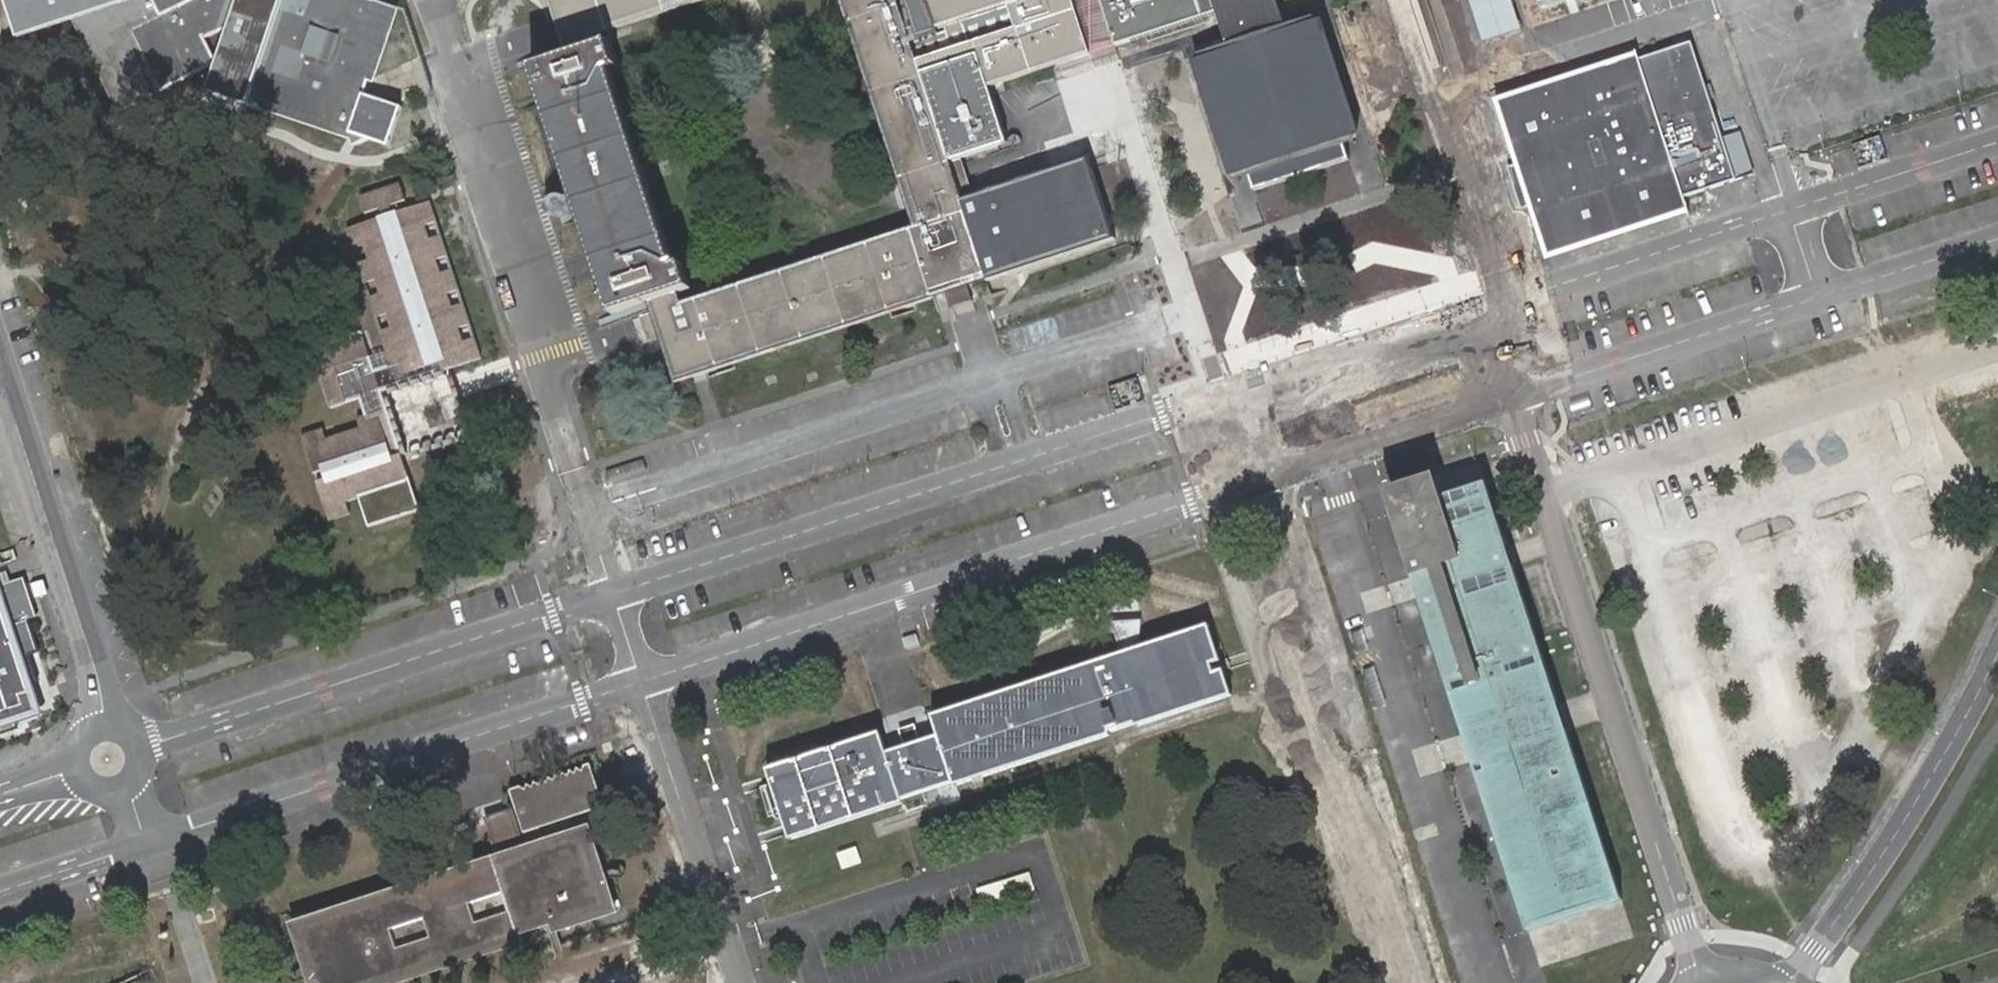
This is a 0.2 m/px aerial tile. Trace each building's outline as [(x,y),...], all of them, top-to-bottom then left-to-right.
[(413,112),(378,100),(408,14),(367,0),(122,0),(162,90),(220,61),(211,42),(231,33),(234,35),(210,96),(358,143),(363,153),(381,143),(401,149),(412,116),(413,112)] [(552,17),(557,33),(562,52),(564,57),(603,45),(600,35),(708,0),(547,0),(552,17)] [(845,10),(852,32),(859,52),(873,94),(887,136),(891,150),(898,171),(901,178),(903,186),(905,193),(910,205),(917,228),(938,221),(959,214),(969,210),(965,199),(959,178),(954,161),(921,63),(921,62),(916,49),(900,0),(842,0),(845,10)] [(916,49),(921,62),(921,63),(954,161),(1003,144),(1009,142),(992,88),(1095,54),(1081,13),(1077,0),(900,0),(916,49)] [(1095,54),(1117,47),(1116,44),(1104,5),(1102,0),(1077,0),(1095,54)] [(1261,0),(1102,0),(1104,5),(1116,44),(1117,47),(1218,14),(1261,0)] [(1218,14),(1223,29),(1228,46),(1201,56),(1242,181),(1253,178),(1258,192),(1350,163),(1347,149),(1357,145),(1318,23),(1306,27),(1304,22),(1286,27),(1280,11),(1277,0),(1261,0),(1218,14)] [(1522,33),(1511,0),(1468,0),(1483,45),(1522,33)] [(1502,123),(1544,256),(1686,212),(1680,194),(1753,171),(1740,129),(1722,135),(1692,37),(1636,57),(1634,51),(1617,56),(1571,71),(1493,96),(1502,123)] [(613,316),(614,318),(650,305),(683,293),(695,289),(692,282),(687,263),(680,265),(617,70),(621,68),(618,57),(613,42),(603,45),(564,57),(530,67),(532,71),(572,193),(575,201),(581,220),(591,251),(596,265),(600,277),(613,316)] [(1093,134),(1055,148),(1060,167),(1099,153),(1093,134)] [(992,281),(1005,277),(1117,241),(1116,236),(1092,162),(1090,157),(965,199),(969,210),(992,281)] [(387,353),(388,356),(388,358),(391,368),(374,374),(370,361),(364,343),(348,349),(313,360),(323,390),(330,410),(361,400),(367,418),(357,422),(361,433),(349,438),(334,443),(327,445),(323,433),(302,440),(308,457),(314,477),(321,475),(329,472),(331,480),(324,482),(317,485),(330,523),(350,516),(346,504),(360,499),(370,528),(419,512),(404,466),(402,461),(386,411),(382,399),(388,398),(386,391),(392,389),(437,375),(448,371),(458,368),(480,360),(473,340),(459,346),(454,331),(468,326),(461,307),(448,312),(443,296),(457,292),(450,273),(437,277),(432,262),(446,258),(439,238),(426,243),(421,228),(434,224),(428,204),(413,209),(407,211),(398,214),(391,216),(388,208),(395,206),(404,203),(399,186),(390,190),(359,200),(364,216),(380,210),(383,219),(346,232),(352,252),(366,247),(372,261),(357,266),(364,285),(378,281),(383,295),(369,299),(375,319),(389,315),(394,329),(380,334),(387,353)] [(396,210),(395,206),(388,208),(391,216),(398,214),(396,210)] [(963,291),(992,281),(969,210),(959,214),(938,221),(917,228),(687,303),(683,293),(650,305),(656,325),(660,339),(661,343),(675,385),(692,379),(700,377),(707,374),(936,299),(943,297),(963,291)] [(1460,223),(1448,226),(1453,242),(1465,239),(1460,223)] [(388,358),(388,356),(370,361),(374,374),(391,368),(388,358)] [(639,454),(600,467),(606,486),(645,473),(639,454)] [(323,479),(324,482),(331,480),(329,472),(321,475),(323,479)] [(1464,732),(1465,734),(1471,732),(1475,746),(1479,760),(1474,762),(1475,768),(1477,773),(1479,779),(1480,781),(1485,797),(1488,806),(1498,839),(1503,852),(1519,905),(1528,932),(1541,928),(1617,904),(1623,902),(1598,825),(1595,814),(1583,777),(1569,732),(1563,734),(1559,720),(1554,707),(1560,706),(1559,703),(1544,657),(1539,642),(1516,568),(1510,569),(1507,558),(1504,549),(1509,547),(1484,480),(1446,493),(1440,475),(1389,491),(1416,576),(1420,574),(1424,585),(1428,599),(1424,601),(1450,686),(1464,732)] [(1512,556),(1509,547),(1504,549),(1507,558),(1510,569),(1516,568),(1512,556)] [(1416,576),(1424,601),(1428,599),(1424,585),(1420,574),(1416,576)] [(29,690),(38,687),(29,661),(40,658),(29,626),(37,623),(23,582),(0,590),(0,740),(19,734),(16,727),(39,719),(29,690)] [(818,747),(771,762),(763,765),(767,774),(770,784),(775,802),(781,819),(786,834),(788,841),(926,797),(934,795),(950,790),(966,785),(993,776),(1140,729),(1235,699),(1219,649),(1210,621),(1134,647),(1114,653),(968,698),(929,711),(935,730),(917,736),(915,731),(907,733),(898,736),(900,741),(881,747),(875,729),(818,747)] [(1362,629),(1347,634),(1353,656),(1369,652),(1362,629)] [(921,645),(918,634),(906,638),(909,649),(921,645)] [(1435,665),(1423,668),(1443,735),(1455,732),(1435,665)] [(1387,705),(1374,666),(1354,672),(1365,711),(1387,705)] [(1564,719),(1560,706),(1554,707),(1559,720),(1563,734),(1569,732),(1564,719)] [(1471,732),(1465,734),(1469,748),(1474,762),(1479,760),(1475,746),(1471,732)] [(769,753),(771,762),(818,747),(814,738),(769,753)] [(493,848),(495,856),(292,924),(310,977),(313,982),(384,982),(520,939),(518,931),(553,920),(556,927),(614,908),(597,855),(587,824),(543,839),(538,825),(603,803),(594,779),(588,761),(508,788),(527,844),(522,846),(519,840),(506,844),(493,848)] [(485,826),(493,848),(506,844),(519,840),(509,809),(495,813),(486,817),(482,818),(485,826)] [(161,981),(152,961),(105,982),(157,982),(161,981)]
